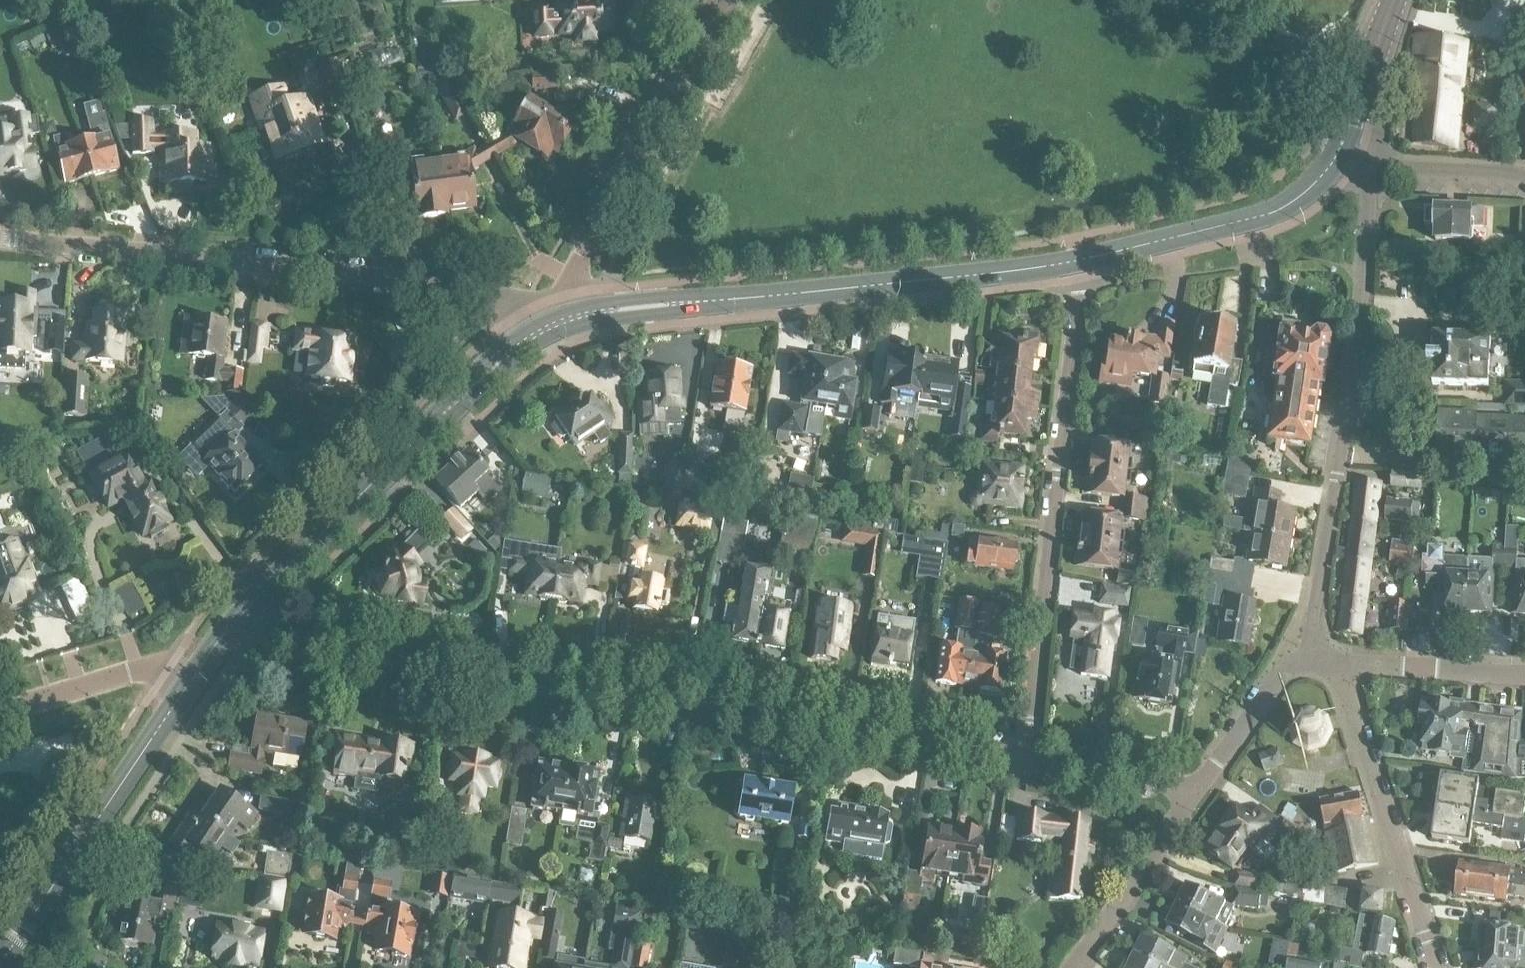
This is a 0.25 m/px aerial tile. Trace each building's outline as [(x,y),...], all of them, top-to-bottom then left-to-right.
[(555,36),(558,36),(558,37),(576,36),(577,44),(594,43),(594,35),(612,34),(612,27),(616,27),(615,10),(611,10),(610,4),(592,5),(592,2),(574,4),(574,6),(556,7),(557,8),(553,8),(553,4),(531,6),(533,39),(556,38),(555,36)] [(66,22),(44,32),(53,52),(61,48),(75,43),(66,22)] [(1409,91),(1416,91),(1462,96),(1468,43),(1416,37),(1409,91)] [(20,54),(30,49),(27,42),(16,47),(20,54)] [(320,64),(329,90),(318,94),(323,109),(350,100),(337,59),(320,64)] [(522,75),(522,76),(519,76),(519,88),(522,88),(523,89),(532,89),(532,90),(560,89),(560,72),(532,73),(531,74),(522,75)] [(469,114),(449,78),(434,86),(456,122),(469,114)] [(1456,149),(1462,96),(1416,91),(1414,144),(1456,149)] [(321,145),(305,99),(260,115),(277,161),(321,145)] [(506,133),(485,146),(493,159),(521,142),(546,157),(551,148),(558,152),(578,118),(559,107),(554,116),(527,100),(515,122),(506,133)] [(83,142),(92,176),(118,169),(105,113),(103,114),(99,101),(84,106),(91,132),(96,130),(97,138),(83,142)] [(1499,106),(1476,104),(1474,127),(1497,129),(1499,106)] [(30,136),(40,135),(38,117),(29,117),(0,120),(0,173),(33,169),(30,136)] [(155,154),(155,153),(165,153),(165,169),(160,169),(160,183),(214,182),(213,168),(209,168),(208,148),(193,148),(192,134),(164,135),(162,134),(158,134),(154,134),(154,120),(131,121),(132,155),(155,154)] [(54,122),(42,125),(45,136),(57,133),(54,122)] [(65,183),(92,176),(83,142),(69,145),(66,135),(54,138),(65,183)] [(487,162),(493,159),(485,146),(485,145),(480,149),(478,150),(475,147),(467,153),(455,154),(455,161),(440,163),(446,211),(471,208),(471,202),(473,201),(470,172),(487,162)] [(446,215),(446,211),(440,163),(424,165),(424,158),(379,163),(381,182),(412,178),(417,219),(446,215)] [(1434,242),(1449,243),(1448,247),(1468,247),(1468,243),(1473,243),(1474,242),(1474,229),(1485,229),(1485,209),(1425,208),(1424,227),(1434,227),(1434,242)] [(20,293),(20,305),(0,305),(0,352),(2,352),(1,368),(24,369),(25,353),(30,354),(31,337),(37,337),(38,306),(33,305),(34,293),(20,293)] [(74,360),(122,364),(127,314),(115,313),(113,310),(112,309),(105,308),(104,308),(100,312),(96,311),(95,324),(89,324),(87,345),(75,344),(74,360)] [(226,322),(186,318),(182,356),(198,357),(198,360),(205,361),(205,358),(208,359),(205,381),(226,383),(224,393),(242,395),(244,390),(247,372),(229,370),(229,371),(222,371),(224,358),(222,358),(226,322)] [(66,320),(53,319),(52,350),(65,350),(66,320)] [(1207,406),(1225,409),(1229,386),(1237,387),(1242,362),(1229,359),(1235,325),(1201,319),(1193,365),(1194,365),(1192,375),(1212,378),(1211,382),(1207,406)] [(1161,322),(1158,339),(1127,335),(1126,342),(1110,339),(1107,360),(1103,359),(1100,380),(1130,384),(1132,372),(1151,375),(1147,404),(1165,406),(1170,382),(1170,377),(1162,375),(1163,369),(1156,369),(1158,357),(1168,358),(1173,324),(1161,322)] [(1309,335),(1298,334),(1299,325),(1281,322),(1280,331),(1278,330),(1276,347),(1270,346),(1266,349),(1262,378),(1271,380),(1275,381),(1266,440),(1309,447),(1318,387),(1321,388),(1329,339),(1324,332),(1315,331),(1309,335)] [(252,324),(248,362),(262,364),(264,349),(267,349),(269,326),(252,324)] [(1471,332),(1435,331),(1434,356),(1428,356),(1428,366),(1433,366),(1433,386),(1490,388),(1492,341),(1471,340),(1471,332)] [(310,379),(321,380),(323,387),(333,388),(338,382),(353,383),(358,339),(298,332),(296,351),(313,353),(310,379)] [(981,356),(991,357),(989,369),(997,370),(1031,374),(1032,361),(1037,362),(1040,335),(1027,334),(1026,342),(994,338),(993,344),(983,343),(981,356)] [(897,406),(898,398),(899,393),(914,396),(918,396),(924,357),(889,353),(881,404),(897,406)] [(821,437),(826,407),(831,379),(834,379),(837,362),(794,356),(792,374),(807,377),(802,406),(784,404),(778,441),(788,442),(790,432),(821,437)] [(834,379),(831,379),(826,407),(836,408),(835,411),(852,414),(857,383),(852,382),(854,365),(854,362),(853,359),(851,358),(850,357),(846,357),(845,358),(843,359),(842,360),(841,363),(837,362),(834,379)] [(918,396),(917,407),(936,410),(949,411),(948,419),(952,419),(953,419),(950,437),(964,439),(967,418),(972,387),(960,385),(961,378),(957,377),(959,362),(924,357),(918,396)] [(717,364),(711,408),(747,413),(753,369),(717,364)] [(993,399),(993,402),(1038,407),(1039,395),(1028,393),(1031,374),(997,370),(995,388),(992,388),(990,398),(993,399)] [(638,401),(639,425),(667,424),(681,423),(680,409),(683,409),(681,371),(649,373),(649,378),(643,382),(644,389),(650,395),(650,400),(638,401)] [(975,371),(974,385),(983,386),(985,372),(975,371)] [(1171,371),(1170,377),(1170,382),(1181,384),(1183,372),(1171,371)] [(87,418),(89,377),(65,375),(63,416),(87,418)] [(1504,408),(1524,408),(1524,382),(1505,381),(1504,408)] [(255,392),(244,390),(242,395),(253,405),(255,392)] [(571,404),(574,409),(553,423),(563,439),(568,436),(575,447),(594,435),(600,444),(611,437),(605,427),(615,421),(600,398),(595,402),(591,395),(588,397),(586,394),(571,404)] [(197,478),(211,465),(238,492),(265,466),(255,456),(258,453),(238,432),(242,428),(242,429),(257,415),(241,397),(220,417),(219,417),(189,446),(190,446),(177,458),(197,478)] [(1036,420),(1038,407),(993,402),(990,428),(982,427),(980,441),(999,443),(1000,435),(1024,438),(1026,419),(1036,420)] [(146,415),(155,416),(157,404),(147,403),(146,415)] [(877,433),(881,409),(864,407),(861,430),(877,433)] [(1524,465),(1524,420),(1441,416),(1439,461),(1524,465)] [(1144,435),(1160,437),(1161,426),(1146,424),(1144,435)] [(619,433),(618,474),(632,475),(633,434),(619,433)] [(1158,451),(1160,437),(1144,435),(1142,435),(1141,449),(1158,451)] [(1228,457),(1226,470),(1249,475),(1252,461),(1243,460),(1246,443),(1232,440),(1229,458),(1228,457)] [(116,467),(103,441),(80,453),(109,507),(124,499),(143,536),(149,533),(153,539),(169,530),(166,524),(171,521),(152,485),(155,483),(146,466),(136,471),(130,460),(116,467)] [(1090,467),(1131,472),(1132,460),(1128,460),(1129,445),(1093,441),(1090,467)] [(436,480),(462,508),(478,493),(487,503),(503,489),(489,473),(468,451),(436,480)] [(913,451),(910,464),(921,465),(923,453),(913,451)] [(1172,461),(1173,462),(1183,464),(1185,457),(1173,455),(1172,461)] [(685,464),(670,461),(665,495),(680,498),(685,464)] [(969,498),(969,501),(970,503),(971,505),(972,507),(974,508),(976,508),(979,508),(981,508),(982,507),(983,504),(1023,509),(1025,491),(1022,491),(1025,469),(982,464),(978,491),(975,491),(973,492),(972,494),(970,496),(969,498)] [(702,468),(687,466),(682,491),(698,493),(702,468)] [(1123,497),(1122,507),(1149,510),(1149,499),(1125,496),(1126,483),(1130,483),(1131,472),(1090,467),(1087,493),(1123,497)] [(909,482),(922,484),(924,471),(911,469),(909,482)] [(1222,495),(1245,499),(1249,475),(1226,470),(1222,495)] [(526,594),(555,599),(560,563),(532,558),(534,549),(513,546),(513,543),(510,543),(513,527),(520,528),(523,509),(521,508),(524,496),(547,500),(550,487),(571,491),(573,482),(517,471),(499,570),(529,574),(526,594)] [(785,516),(808,520),(814,485),(813,485),(814,478),(791,474),(785,516)] [(1421,476),(1391,474),(1390,486),(1420,489),(1421,476)] [(647,479),(634,478),(632,490),(645,492),(647,479)] [(1359,483),(1354,522),(1377,524),(1381,485),(1359,483)] [(808,520),(816,521),(822,486),(814,485),(808,520)] [(1248,503),(1245,530),(1247,530),(1290,536),(1294,510),(1271,506),(1274,491),(1255,489),(1252,504),(1248,503)] [(631,506),(649,508),(648,494),(632,492),(631,506)] [(706,541),(719,543),(725,511),(725,507),(679,499),(675,527),(707,532),(706,541)] [(1413,501),(1387,499),(1385,522),(1411,523),(1413,501)] [(846,519),(862,522),(865,505),(849,502),(846,519)] [(1085,513),(1083,539),(1123,543),(1125,532),(1120,531),(1121,520),(1146,523),(1149,510),(1122,507),(1121,517),(1085,513)] [(472,532),(452,513),(443,521),(463,541),(472,532)] [(785,516),(779,547),(811,553),(816,521),(808,520),(785,516)] [(1354,522),(1350,560),(1372,563),(1377,524),(1354,522)] [(927,533),(926,540),(947,543),(948,535),(949,526),(942,525),(941,535),(927,533)] [(952,528),(951,536),(951,537),(963,538),(965,527),(953,525),(952,528)] [(1517,569),(1517,576),(1515,617),(1524,617),(1524,561),(1518,561),(1520,528),(1506,527),(1506,546),(1505,569),(1517,569)] [(1417,528),(1407,528),(1406,536),(1417,537),(1417,528)] [(418,558),(431,543),(420,531),(384,567),(387,570),(378,580),(376,583),(376,587),(378,590),(379,591),(395,596),(394,601),(424,605),(428,581),(420,579),(417,567),(422,562),(418,558)] [(883,533),(870,531),(863,576),(876,578),(883,533)] [(1285,567),(1290,539),(1251,532),(1247,561),(1285,567)] [(501,546),(503,542),(496,534),(487,542),(496,552),(501,546)] [(905,536),(903,554),(920,557),(917,578),(942,582),(948,543),(947,543),(926,540),(922,539),(905,536)] [(966,565),(1013,571),(1014,564),(1018,561),(1019,555),(1016,552),(1018,544),(977,538),(977,539),(970,538),(966,565)] [(1122,555),(1123,543),(1083,539),(1081,549),(1077,548),(1075,565),(1116,570),(1118,554),(1122,555)] [(616,598),(636,602),(635,607),(636,607),(636,612),(647,614),(648,610),(659,612),(660,603),(668,605),(669,603),(670,603),(671,596),(670,595),(671,592),(663,590),(665,582),(641,577),(647,548),(624,544),(616,598)] [(1390,563),(1412,566),(1414,548),(1393,545),(1390,563)] [(1426,586),(1443,586),(1442,613),(1466,614),(1468,561),(1465,558),(1445,557),(1445,546),(1428,546),(1428,556),(1423,556),(1422,574),(1427,574),(1426,586)] [(1466,614),(1490,616),(1493,568),(1505,569),(1506,546),(1493,546),(1493,559),(1468,558),(1468,561),(1466,614)] [(40,595),(31,569),(27,571),(18,548),(0,554),(0,607),(1,610),(40,595)] [(1211,559),(1208,571),(1232,575),(1234,563),(1211,559)] [(1350,560),(1345,599),(1368,601),(1372,563),(1350,560)] [(560,563),(555,599),(556,599),(559,603),(565,604),(568,601),(583,603),(586,583),(607,586),(611,567),(603,566),(603,564),(589,562),(588,567),(560,563)] [(1413,567),(1402,566),(1400,578),(1411,579),(1413,567)] [(723,622),(737,624),(736,626),(734,626),(732,640),(757,644),(764,599),(770,600),(773,580),(770,579),(771,573),(769,572),(770,571),(746,567),(740,606),(726,604),(723,622)] [(1136,574),(1119,571),(1117,583),(1134,586),(1136,574)] [(1230,587),(1232,575),(1208,571),(1206,584),(1216,585),(1212,606),(1221,607),(1215,642),(1247,647),(1254,604),(1248,603),(1250,590),(1230,587)] [(1131,587),(1101,584),(1099,604),(1128,608),(1131,587)] [(1189,603),(1201,605),(1202,597),(1191,595),(1189,603)] [(790,615),(789,615),(791,604),(770,600),(764,599),(757,644),(784,648),(790,615)] [(973,634),(976,620),(977,619),(979,603),(959,599),(956,621),(961,621),(959,635),(962,635),(960,649),(942,646),(937,683),(957,686),(958,681),(969,683),(977,634),(973,634)] [(1363,637),(1368,601),(1345,599),(1341,635),(1363,637)] [(816,633),(812,661),(839,664),(841,655),(847,656),(854,607),(820,602),(818,612),(815,612),(813,633),(816,633)] [(1411,604),(1391,602),(1388,630),(1408,632),(1411,604)] [(979,603),(977,619),(976,620),(973,634),(977,634),(969,683),(981,684),(981,689),(1001,692),(1006,656),(985,652),(987,637),(995,638),(999,610),(980,607),(980,603),(979,603)] [(1073,610),(1068,640),(1083,642),(1078,675),(1109,680),(1113,646),(1116,646),(1120,617),(1118,617),(1118,615),(1087,610),(1087,612),(1073,610)] [(870,650),(871,653),(872,653),(870,663),(888,666),(889,663),(907,666),(914,622),(878,616),(874,639),(874,638),(872,641),(873,643),(873,644),(873,648),(872,648),(870,650)] [(1135,674),(1138,679),(1135,700),(1148,702),(1150,705),(1157,706),(1160,704),(1169,706),(1173,683),(1178,684),(1183,654),(1195,656),(1197,644),(1198,639),(1199,631),(1186,629),(1185,633),(1160,628),(1155,660),(1142,658),(1141,663),(1136,666),(1135,674)] [(1208,641),(1198,639),(1197,644),(1195,655),(1205,657),(1208,641)] [(1417,719),(1420,725),(1420,728),(1426,729),(1462,734),(1465,709),(1423,703),(1422,710),(1418,712),(1417,719)] [(1326,748),(1335,732),(1330,715),(1314,707),(1297,713),(1288,727),(1293,745),(1309,753),(1326,748)] [(1465,709),(1462,734),(1476,736),(1472,774),(1515,780),(1518,762),(1518,760),(1520,742),(1523,716),(1466,708),(1466,709),(1465,709)] [(297,770),(299,756),(300,756),(306,723),(256,715),(251,747),(253,748),(251,757),(231,753),(229,767),(261,773),(263,759),(261,759),(263,749),(275,752),(273,766),(297,770)] [(1423,754),(1465,760),(1463,773),(1472,774),(1476,736),(1462,734),(1426,729),(1423,754)] [(405,770),(407,770),(412,745),(382,740),(381,745),(360,742),(360,741),(352,739),(353,736),(335,733),(333,747),(337,748),(333,773),(356,777),(354,789),(363,790),(363,793),(368,794),(368,791),(378,792),(380,777),(403,780),(405,770)] [(1278,748),(1259,755),(1266,772),(1284,765),(1278,748)] [(62,750),(57,757),(73,768),(78,761),(62,750)] [(444,817),(453,818),(456,798),(460,798),(458,812),(462,813),(464,815),(471,816),(473,814),(478,815),(482,798),(484,799),(486,786),(496,787),(501,761),(490,759),(490,756),(464,752),(464,756),(452,754),(448,779),(454,780),(452,794),(448,793),(444,817)] [(549,808),(561,810),(562,808),(569,767),(541,762),(533,805),(549,808)] [(595,823),(598,824),(600,813),(591,812),(598,773),(569,767),(562,808),(561,810),(559,826),(573,828),(579,825),(585,826),(594,827),(595,823)] [(1437,809),(1524,822),(1524,820),(1524,797),(1497,793),(1496,804),(1489,803),(1492,783),(1480,782),(1481,781),(1442,775),(1437,808),(1437,809)] [(782,825),(788,826),(795,788),(744,780),(738,819),(743,820),(745,822),(752,823),(754,821),(772,824),(773,827),(780,828),(782,825)] [(221,790),(203,818),(229,836),(237,823),(247,829),(257,813),(221,790)] [(300,802),(284,799),(262,795),(259,810),(283,814),(283,812),(298,814),(300,802)] [(1360,796),(1320,803),(1334,875),(1379,868),(1369,819),(1365,820),(1360,796)] [(627,799),(625,808),(621,835),(649,839),(655,804),(627,799)] [(826,841),(843,844),(842,855),(881,861),(884,844),(889,843),(891,832),(892,826),(888,823),(889,815),(867,812),(867,808),(838,803),(837,812),(830,811),(826,841)] [(1281,817),(1285,820),(1291,824),(1298,815),(1298,808),(1297,804),(1289,803),(1286,808),(1285,808),(1287,809),(1281,817)] [(1229,810),(1216,827),(1249,851),(1252,853),(1262,840),(1264,842),(1280,820),(1261,806),(1253,817),(1237,806),(1232,813),(1229,810)] [(528,811),(511,808),(505,845),(522,848),(528,811)] [(1504,830),(1502,840),(1524,843),(1524,820),(1524,822),(1437,809),(1432,840),(1471,846),(1474,825),(1504,830)] [(999,837),(1018,840),(1018,841),(1048,845),(1049,838),(1063,839),(1062,847),(1059,847),(1057,861),(1061,862),(1059,876),(1055,876),(1053,899),(1080,902),(1086,852),(1094,853),(1095,843),(1087,842),(1089,822),(1021,815),(1021,817),(1002,815),(999,837)] [(322,845),(326,819),(311,817),(308,843),(322,845)] [(214,859),(229,836),(203,818),(197,826),(193,823),(191,825),(186,821),(172,844),(188,855),(194,846),(214,859)] [(800,819),(797,837),(810,838),(813,821),(800,819)] [(1279,829),(1291,837),(1297,829),(1291,824),(1285,820),(1279,829)] [(595,823),(594,827),(589,860),(605,863),(607,848),(608,839),(610,826),(598,824),(595,823)] [(905,889),(920,891),(922,881),(933,882),(934,873),(949,875),(956,829),(930,825),(922,874),(908,871),(905,889)] [(1234,872),(1249,851),(1216,827),(1201,849),(1234,872)] [(956,829),(949,875),(964,877),(963,881),(987,885),(990,862),(979,860),(984,833),(956,829)] [(1303,842),(1306,833),(1297,829),(1291,837),(1270,865),(1280,871),(1273,894),(1310,903),(1363,913),(1382,915),(1383,913),(1385,896),(1383,893),(1365,891),(1363,892),(1363,894),(1316,886),(1318,872),(1295,867),(1309,846),(1303,842)] [(619,851),(620,840),(608,839),(607,848),(619,851)] [(260,853),(267,854),(268,852),(292,856),(293,851),(263,847),(260,853)] [(267,854),(264,876),(286,880),(296,882),(297,872),(300,872),(302,857),(292,856),(268,852),(267,854)] [(1458,880),(1524,889),(1524,877),(1511,876),(1512,871),(1460,864),(1458,880)] [(1238,887),(1238,888),(1259,891),(1262,877),(1238,873),(1236,885),(1238,887)] [(306,931),(314,932),(314,934),(316,937),(323,939),(326,936),(326,934),(336,936),(339,921),(352,924),(355,907),(360,876),(347,874),(343,894),(349,895),(348,905),(342,904),(342,902),(308,896),(306,909),(309,915),(306,931)] [(433,874),(429,895),(448,898),(451,877),(433,874)] [(453,875),(449,899),(488,906),(488,901),(519,906),(522,887),(491,882),(491,881),(453,875)] [(281,912),(286,880),(264,876),(259,876),(255,908),(281,912)] [(366,926),(379,928),(376,950),(392,952),(395,956),(404,958),(408,955),(411,934),(415,932),(418,914),(386,909),(387,901),(389,901),(393,883),(374,879),(366,926)] [(1524,899),(1524,889),(1458,880),(1455,897),(1508,904),(1509,897),(1524,899)] [(615,883),(604,881),(602,890),(613,892),(615,883)] [(115,940),(121,941),(125,947),(141,950),(147,946),(153,947),(156,930),(170,933),(177,890),(153,886),(152,888),(162,890),(161,894),(132,889),(128,893),(127,897),(123,896),(115,940)] [(1178,898),(1183,900),(1179,907),(1217,925),(1221,916),(1224,918),(1227,911),(1224,910),(1226,906),(1184,886),(1178,898)] [(1234,906),(1260,911),(1263,892),(1259,891),(1238,888),(1238,889),(1237,889),(1234,906)] [(920,891),(905,889),(903,889),(900,910),(917,913),(920,891)] [(541,909),(549,910),(550,911),(553,893),(544,891),(541,909)] [(641,905),(617,901),(612,928),(618,929),(614,951),(610,967),(630,967),(641,905)] [(704,903),(703,911),(714,913),(716,905),(704,903)] [(1161,920),(1170,925),(1169,928),(1207,946),(1208,944),(1214,947),(1215,944),(1217,945),(1225,928),(1217,925),(1179,907),(1176,913),(1167,909),(1161,920)] [(550,911),(549,910),(540,959),(554,961),(563,912),(550,911)] [(688,914),(685,929),(721,935),(723,921),(688,914)] [(527,937),(538,938),(541,922),(497,915),(489,967),(522,967),(527,937)] [(1365,953),(1390,958),(1397,923),(1360,916),(1354,951),(1338,948),(1336,963),(1339,963),(1339,964),(1340,965),(1341,965),(1341,963),(1349,964),(1348,966),(1358,967),(1362,967),(1365,953)] [(994,919),(985,917),(983,930),(991,932),(994,919)] [(259,966),(264,931),(217,923),(211,958),(225,960),(225,964),(244,967),(245,964),(259,966)] [(980,932),(950,927),(947,952),(976,957),(980,932)] [(1481,950),(1524,954),(1524,935),(1516,934),(1517,930),(1483,927),(1481,950)] [(1134,956),(1159,967),(1195,967),(1186,964),(1190,958),(1178,953),(1143,936),(1143,937),(1139,935),(1134,948),(1137,950),(1134,956)] [(631,967),(647,967),(651,945),(635,942),(630,967),(631,967)] [(1290,944),(1288,954),(1302,957),(1303,946),(1290,944)] [(916,967),(918,967),(921,951),(896,947),(893,964),(916,967)] [(1476,967),(1524,967),(1524,954),(1481,950),(1481,952),(1476,954),(1475,967),(1476,967)] [(1134,956),(1128,967),(1159,967),(1134,956)]
